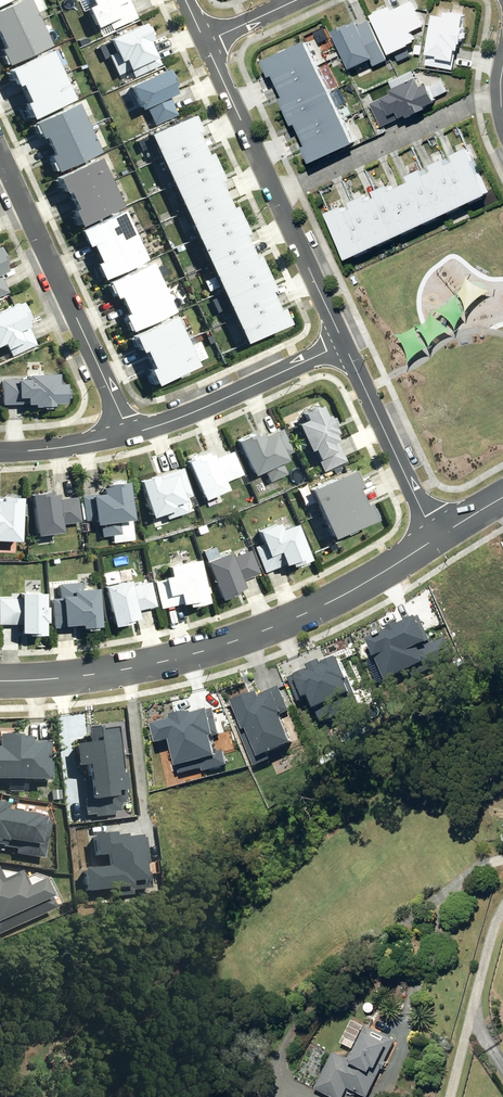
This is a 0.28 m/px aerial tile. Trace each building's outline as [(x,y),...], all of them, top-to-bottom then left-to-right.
[(28,0),(15,0),(0,7),(0,41),(2,46),(0,47),(0,50),(6,63),(48,43),(28,0)] [(86,5),(95,25),(107,19),(111,27),(136,16),(128,0),(91,0),(92,2),(86,5)] [(375,13),(392,50),(418,39),(413,29),(426,23),(415,0),(412,0),(402,4),(401,2),(375,13)] [(447,14),(437,12),(428,62),(455,66),(458,46),(462,47),(468,13),(448,9),(447,14)] [(360,17),(333,30),(350,68),(373,58),(375,64),(391,56),(374,18),(363,22),(360,17)] [(115,50),(108,53),(117,73),(130,67),(134,75),(158,64),(147,40),(151,38),(142,21),(108,37),(115,50)] [(356,139),(310,37),(266,57),(274,74),(279,71),(289,93),(284,95),(296,122),(301,120),(311,142),(306,144),(313,159),(356,139)] [(72,97),(49,49),(7,69),(14,84),(18,82),(26,99),(22,101),(30,117),(72,97)] [(164,68),(129,84),(140,107),(145,104),(154,122),(176,112),(167,94),(174,90),(164,68)] [(396,90),(373,101),(384,125),(411,112),(412,114),(430,105),(429,103),(438,99),(430,82),(425,84),(421,75),(395,87),(396,90)] [(98,150),(75,102),(33,122),(40,137),(44,135),(52,152),(48,154),(56,170),(98,150)] [(188,113),(147,132),(245,340),(286,320),(279,305),(275,307),(266,288),(270,286),(254,252),(250,254),(239,231),(243,229),(231,203),(228,205),(215,178),(218,176),(206,151),(203,152),(192,129),(195,127),(188,113)] [(328,209),(350,257),(494,190),(471,142),(457,149),(460,155),(452,159),(449,152),(436,159),(439,165),(430,170),(426,163),(412,170),(415,177),(407,181),(403,174),(396,177),(399,184),(393,187),(390,180),(377,186),(381,193),(372,197),(368,190),(354,197),(357,204),(348,208),(345,201),(328,209)] [(120,203),(98,154),(55,174),(63,190),(66,188),(74,205),(71,207),(78,223),(120,203)] [(144,257),(122,209),(79,229),(86,244),(90,242),(98,259),(95,261),(102,277),(144,257)] [(0,246),(0,295),(12,291),(5,272),(18,267),(8,243),(0,246)] [(171,308),(149,260),(106,279),(114,295),(117,293),(125,310),(122,312),(129,328),(171,308)] [(0,307),(0,347),(8,343),(13,354),(34,345),(26,327),(36,323),(24,296),(0,307)] [(197,362),(174,314),(132,334),(139,349),(143,347),(151,364),(147,366),(154,382),(197,362)] [(2,377),(2,401),(32,401),(32,403),(52,403),(52,400),(64,400),(63,380),(56,380),(56,371),(26,372),(26,375),(15,376),(15,377),(2,377)] [(305,414),(294,420),(321,473),(341,462),(332,445),(340,440),(332,423),(327,426),(316,404),(303,411),(305,414)] [(253,476),(262,472),(267,484),(289,474),(284,462),(293,458),(275,419),(235,437),(253,476)] [(230,448),(215,454),(211,447),(185,458),(200,497),(227,486),(224,478),(239,472),(230,448)] [(310,489),(334,539),(378,518),(370,502),(366,504),(357,485),(362,483),(354,468),(310,489)] [(158,474),(140,480),(152,514),(178,505),(176,501),(188,497),(179,470),(160,477),(158,474)] [(91,490),(91,494),(95,524),(101,524),(102,533),(119,531),(117,515),(130,514),(126,479),(107,481),(108,488),(91,490)] [(60,485),(30,489),(36,534),(68,530),(67,521),(82,519),(78,489),(61,492),(60,485)] [(20,494),(0,493),(0,536),(18,537),(20,494)] [(279,526),(276,519),(256,527),(262,540),(253,544),(263,569),(288,559),(289,563),(308,556),(293,520),(279,526)] [(207,560),(222,598),(240,591),(239,589),(244,586),(241,579),(261,571),(252,550),(234,557),(231,550),(207,560)] [(202,557),(166,564),(168,577),(158,579),(163,606),(179,602),(180,609),(211,603),(202,557)] [(131,578),(104,584),(114,625),(140,618),(138,610),(157,605),(151,580),(132,585),(131,578)] [(80,582),(60,584),(61,598),(52,599),(54,626),(83,623),(82,626),(101,625),(98,587),(81,589),(80,582)] [(46,591),(23,591),(23,598),(0,598),(0,624),(21,624),(21,633),(46,633),(46,621),(48,621),(48,605),(46,605),(46,591)] [(371,638),(390,678),(414,666),(417,674),(452,658),(448,650),(454,647),(448,634),(435,641),(422,614),(371,638)] [(312,668),(291,677),(301,699),(313,693),(324,717),(329,715),(331,719),(357,707),(351,693),(358,690),(342,654),(325,662),(324,659),(311,665),(312,668)] [(259,689),(236,699),(244,716),(238,719),(258,763),(273,756),(271,752),(296,740),(283,713),(291,709),(279,685),(261,694),(259,689)] [(215,707),(155,722),(160,740),(173,737),(182,771),(205,765),(206,769),(230,763),(226,749),(218,751),(214,735),(222,733),(215,707)] [(88,818),(116,815),(115,813),(122,812),(121,803),(128,802),(126,775),(122,775),(121,769),(124,769),(120,728),(103,730),(102,726),(89,728),(91,744),(77,745),(79,768),(83,767),(88,818)] [(46,779),(46,743),(30,743),(30,732),(0,732),(0,779),(46,779)] [(0,798),(0,849),(15,851),(14,862),(50,867),(59,807),(0,798)] [(94,837),(97,858),(108,856),(109,868),(84,871),(87,894),(132,888),(131,882),(147,880),(144,861),(149,861),(146,838),(141,839),(141,837),(127,839),(127,836),(117,838),(116,834),(94,837)] [(59,906),(46,878),(31,885),(26,874),(0,887),(0,934),(59,906)] [(333,1096),(345,1096),(349,1088),(367,1096),(369,1096),(397,1039),(368,1025),(351,1060),(335,1052),(317,1089),(333,1096)]
